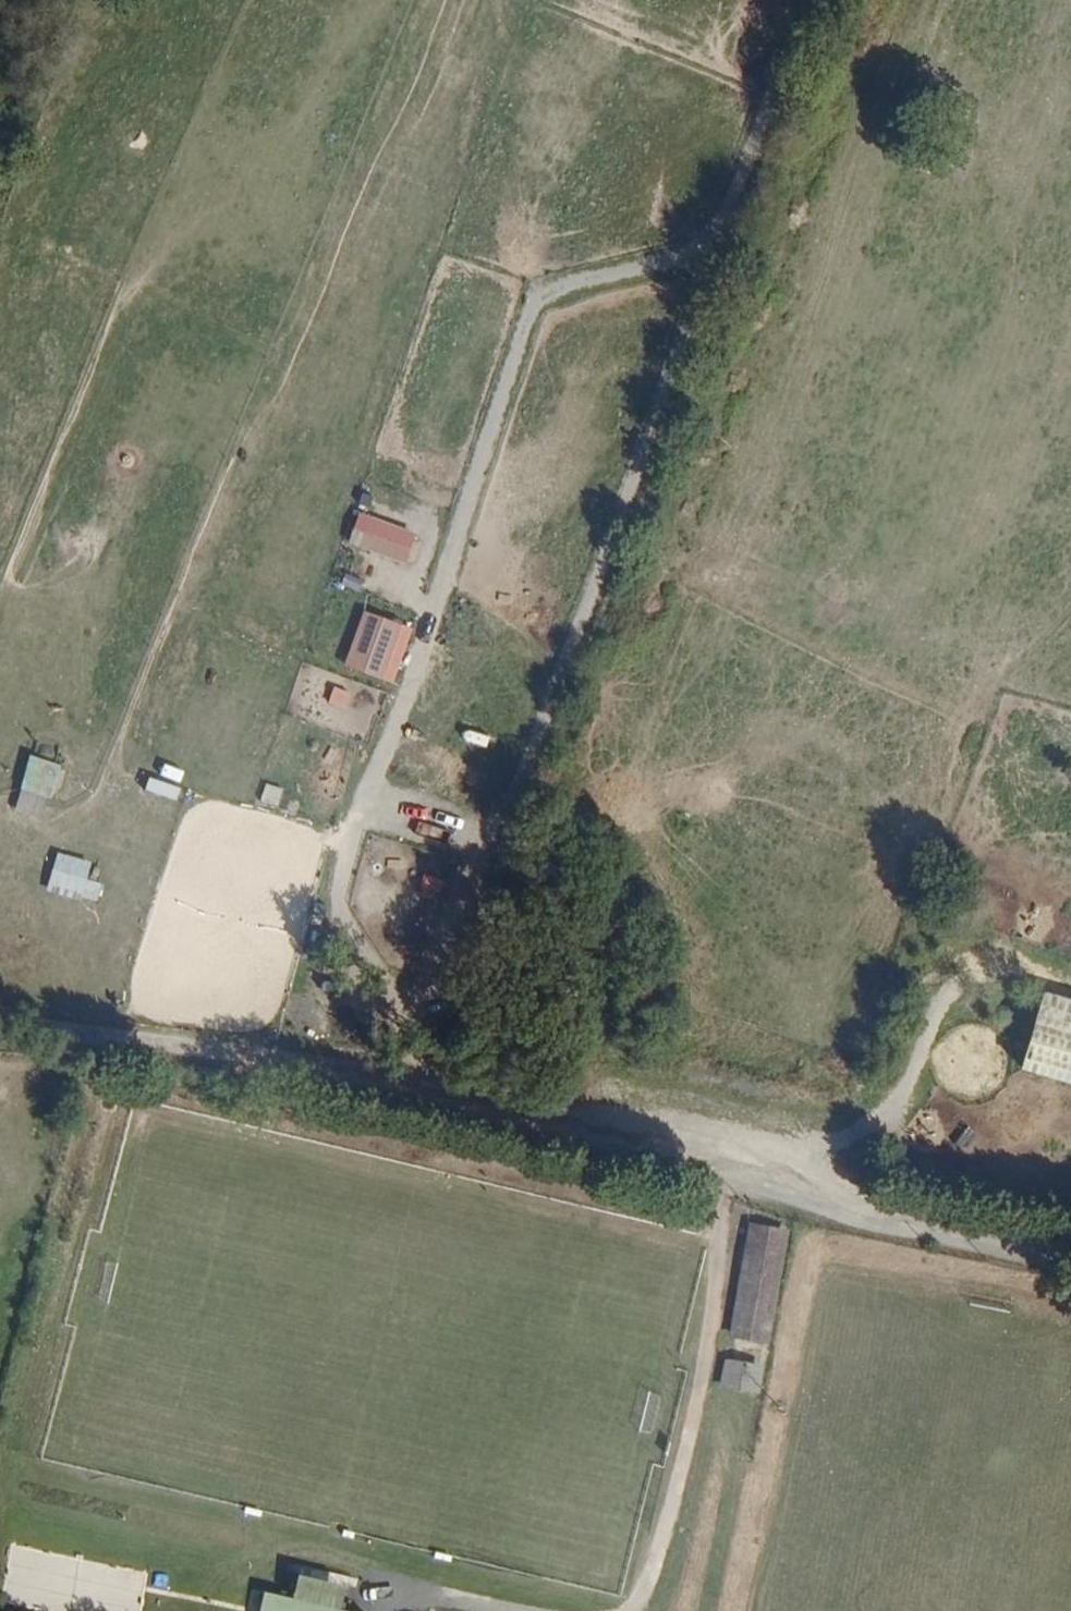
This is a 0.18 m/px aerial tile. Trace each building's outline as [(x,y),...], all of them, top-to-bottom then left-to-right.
[(46,800),(56,768),(30,760),(20,792),(46,800)] [(39,823),(46,800),(20,792),(14,815),(39,823)] [(91,889),(96,871),(58,859),(48,894),(95,908),(101,891),(91,889)] [(1031,994),(1025,1016),(1009,1071),(1070,1091),(1070,1006),(1031,994)] [(618,1162),(621,1154),(610,1150),(607,1159),(618,1162)] [(780,1270),(786,1241),(752,1234),(746,1263),(780,1270)] [(763,1348),(780,1270),(746,1263),(729,1341),(763,1348)] [(752,1400),(757,1377),(723,1370),(718,1393),(752,1400)] [(338,1610),(344,1585),(296,1573),(290,1599),(338,1610)] [(338,1610),(290,1599),(262,1592),(257,1610),(339,1610),(338,1610)]
